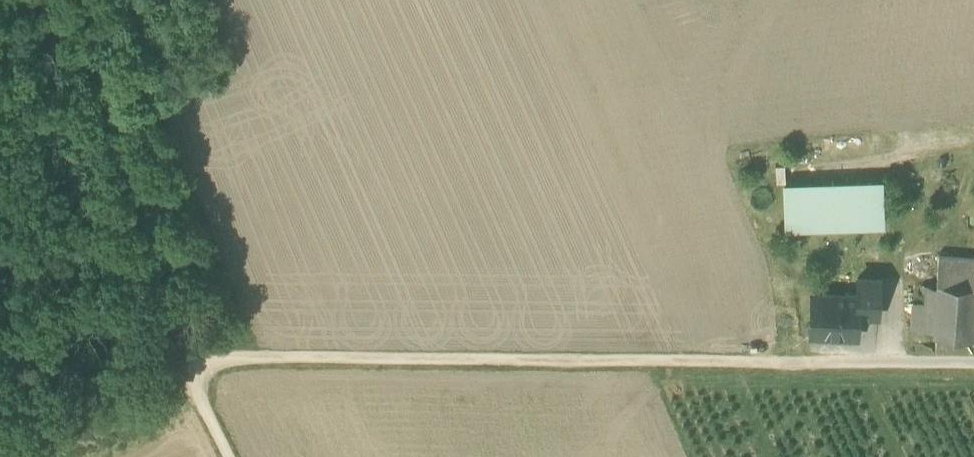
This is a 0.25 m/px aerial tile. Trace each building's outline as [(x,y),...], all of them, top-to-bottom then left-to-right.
[(882,225),(881,180),(784,183),(785,227),(882,225)] [(973,285),(973,256),(939,254),(937,282),(973,285)] [(858,315),(878,315),(879,280),(857,279),(857,296),(858,296),(858,315)] [(972,338),(973,318),(973,285),(937,282),(936,286),(932,335),(937,335),(972,338)] [(932,335),(936,286),(914,283),(908,345),(936,346),(937,335),(932,335)] [(811,334),(857,336),(858,315),(858,296),(857,296),(834,296),(830,299),(814,299),(814,295),(813,295),(811,334)]
